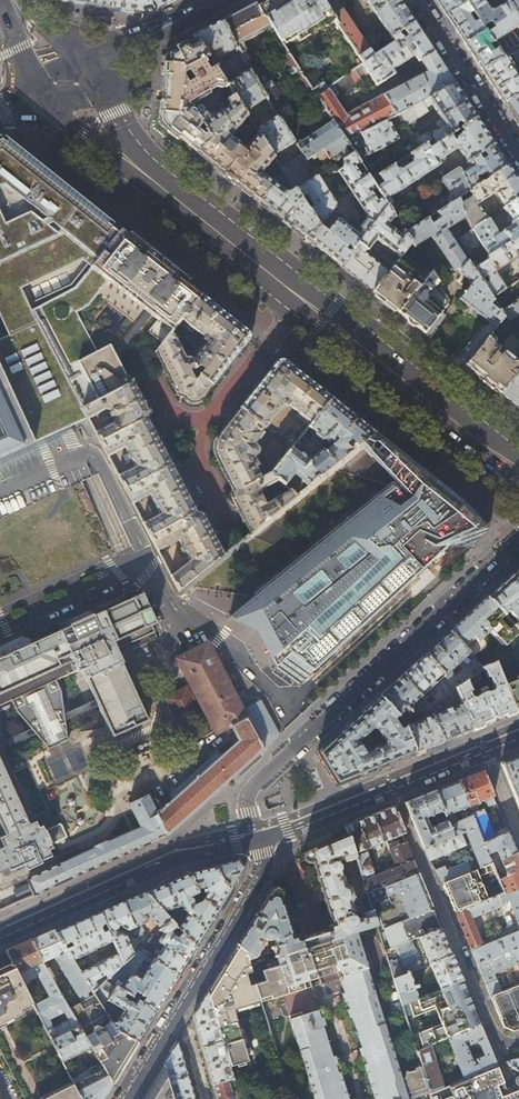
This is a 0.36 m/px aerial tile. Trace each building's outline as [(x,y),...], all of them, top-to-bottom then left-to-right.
[(111,3),(146,8),(147,8),(150,7),(159,2),(164,0),(111,0),(111,3)] [(257,9),(261,18),(266,19),(276,35),(283,46),(312,90),(324,82),(321,77),(323,76),(316,66),(328,58),(335,68),(337,66),(344,77),(356,69),(363,63),(359,57),(321,0),(275,0),(257,9)] [(359,57),(370,50),(336,0),(321,0),(359,57)] [(392,38),(415,23),(400,0),(367,0),(392,38)] [(465,0),(436,0),(439,4),(446,16),(467,3),(465,0)] [(467,3),(474,14),(477,18),(483,26),(491,22),(495,28),(486,32),(493,42),(498,50),(503,59),(518,50),(518,0),(507,0),(507,2),(492,11),(488,9),(482,0),(465,0),(467,3)] [(240,11),(222,20),(235,49),(246,65),(252,62),(245,51),(246,49),(242,42),(266,30),(270,36),(273,37),(276,35),(266,19),(261,18),(257,9),(255,3),(254,4),(240,11)] [(472,16),(474,14),(467,3),(446,16),(456,30),(464,43),(485,30),(483,26),(477,18),(475,19),(477,22),(475,23),(473,23),(469,17),(470,14),(472,16)] [(193,35),(197,40),(224,81),(238,73),(238,69),(233,60),(229,59),(220,64),(216,59),(235,49),(222,20),(210,26),(193,35)] [(415,23),(392,38),(395,43),(374,56),(370,50),(359,57),(363,63),(356,69),(363,80),(371,75),(378,86),(395,74),(392,69),(415,55),(419,61),(435,53),(424,37),(415,23)] [(486,32),(485,30),(464,43),(472,55),(482,70),(503,59),(498,50),(493,53),(492,51),(491,49),(491,48),(490,46),(487,46),(493,42),(486,32)] [(227,86),(224,81),(197,40),(196,40),(185,46),(179,49),(168,54),(167,61),(166,68),(166,76),(165,81),(165,83),(165,85),(164,91),(164,94),(161,119),(161,124),(170,131),(176,136),(197,152),(212,139),(191,106),(203,99),(221,89),(227,86)] [(327,112),(312,90),(283,46),(272,53),(306,105),(310,102),(319,117),(327,112)] [(518,94),(518,76),(513,66),(518,62),(518,50),(503,59),(482,70),(493,86),(504,104),(518,94)] [(435,53),(419,61),(423,67),(424,66),(428,72),(384,95),(395,116),(401,113),(456,85),(444,67),(435,53)] [(249,73),(266,98),(277,115),(284,126),(289,123),(279,109),(286,104),(259,61),(248,68),(250,72),(249,73)] [(328,88),(324,82),(312,90),(327,112),(333,121),(346,142),(358,135),(389,119),(395,116),(384,95),(345,115),(337,102),(365,83),(363,80),(356,69),(344,77),(328,88)] [(249,72),(227,86),(244,112),(266,98),(249,73),(249,72)] [(456,85),(401,113),(407,125),(432,108),(428,102),(430,101),(442,119),(438,121),(437,125),(439,128),(431,134),(427,132),(420,137),(417,133),(413,135),(416,140),(421,148),(427,144),(432,140),(435,145),(435,146),(451,135),(458,131),(456,128),(457,124),(461,122),(464,127),(477,118),(465,100),(456,85)] [(284,172),(280,167),(277,161),(273,156),(256,129),(244,112),(227,86),(221,89),(221,93),(226,101),(211,111),(203,99),(191,106),(212,139),(197,152),(204,158),(260,202),(275,183),(278,178),(284,172)] [(504,104),(511,114),(518,127),(518,94),(504,104)] [(295,142),(284,126),(277,115),(256,129),(273,156),(295,142)] [(477,118),(464,127),(458,130),(461,135),(457,137),(455,137),(453,139),(451,135),(435,146),(435,145),(430,148),(427,144),(421,148),(410,155),(414,162),(412,163),(407,157),(402,160),(406,167),(403,169),(399,162),(379,175),(384,183),(377,188),(383,197),(388,205),(398,199),(394,193),(440,164),(438,160),(458,148),(470,167),(462,173),(459,168),(456,168),(445,176),(444,176),(443,178),(442,180),(442,181),(443,182),(452,195),(450,196),(449,197),(448,200),(448,202),(449,204),(459,198),(470,191),(509,166),(503,157),(502,155),(486,131),(477,118)] [(389,119),(358,135),(367,154),(368,155),(400,138),(389,119)] [(354,153),(346,142),(333,121),(296,144),(302,153),(293,159),(280,167),(284,172),(295,190),(317,176),(323,172),(319,165),(313,169),(307,160),(311,157),(314,162),(318,159),(321,160),(327,157),(329,160),(337,154),(342,160),(343,159),(343,160),(354,153)] [(354,153),(358,158),(367,154),(358,135),(346,142),(354,153)] [(66,428),(89,418),(33,311),(21,288),(83,260),(92,268),(119,234),(107,225),(110,222),(3,136),(0,137),(0,316),(8,335),(0,338),(0,458),(40,440),(66,428)] [(290,153),(277,161),(280,167),(293,159),(290,153)] [(361,163),(359,160),(358,158),(354,153),(343,160),(343,163),(343,166),(341,169),(340,170),(338,171),(366,215),(366,219),(373,224),(388,205),(383,197),(377,200),(371,191),(374,189),(372,186),(374,184),(369,175),(366,177),(364,174),(361,176),(355,166),(361,163)] [(492,194),(492,191),(497,188),(500,192),(497,194),(506,206),(518,198),(518,181),(518,180),(509,166),(470,191),(473,196),(461,203),(466,216),(472,229),(487,218),(477,204),(492,194)] [(295,190),(284,172),(278,178),(289,187),(292,191),(289,192),(287,192),(275,183),(260,202),(283,221),(305,238),(319,227),(308,210),(301,199),(295,190)] [(337,207),(317,176),(295,190),(301,199),(306,195),(313,206),(308,210),(319,227),(319,228),(320,228),(326,220),(337,207)] [(461,203),(459,198),(449,204),(439,211),(437,212),(441,218),(432,223),(428,218),(406,232),(412,242),(413,244),(430,233),(452,268),(453,270),(461,273),(466,277),(472,267),(467,260),(466,260),(446,229),(466,216),(461,203)] [(506,206),(506,207),(503,208),(508,216),(507,219),(509,222),(512,223),(512,226),(502,232),(503,232),(499,235),(488,218),(487,219),(487,218),(472,229),(475,238),(482,248),(488,257),(518,237),(518,198),(506,206)] [(388,205),(373,224),(340,266),(353,277),(373,292),(390,270),(377,260),(376,262),(369,257),(371,254),(367,251),(377,239),(400,258),(412,242),(406,232),(388,205)] [(432,215),(437,212),(439,211),(436,207),(434,206),(430,209),(430,211),(432,215)] [(340,266),(373,224),(366,219),(359,227),(361,231),(358,234),(347,225),(351,220),(343,214),(339,219),(338,218),(337,219),(331,228),(326,220),(320,228),(319,228),(319,227),(305,238),(323,252),(340,266)] [(472,255),(482,248),(475,238),(472,229),(459,237),(470,256),(472,255)] [(119,234),(92,268),(76,288),(33,311),(83,408),(130,383),(133,379),(140,370),(143,366),(152,356),(155,352),(172,331),(182,319),(202,295),(193,288),(187,283),(126,234),(122,231),(119,234)] [(488,257),(487,257),(489,259),(487,261),(493,272),(518,255),(518,237),(488,257)] [(431,271),(413,244),(412,242),(400,258),(390,270),(373,292),(396,310),(398,312),(431,271)] [(340,266),(323,252),(319,257),(336,271),(340,266)] [(487,261),(473,269),(480,279),(485,276),(488,281),(483,284),(492,298),(505,289),(493,272),(487,261)] [(340,266),(336,271),(350,282),(353,277),(340,266)] [(473,269),(472,267),(466,277),(462,283),(468,287),(460,298),(475,310),(488,321),(486,324),(487,324),(488,324),(489,325),(494,319),(500,323),(504,317),(501,311),(492,298),(483,284),(480,279),(473,269)] [(439,284),(431,271),(398,312),(409,321),(425,334),(439,315),(441,313),(425,300),(426,299),(426,297),(425,296),(428,291),(429,292),(433,288),(439,284)] [(242,326),(202,295),(182,319),(208,340),(192,359),(191,358),(190,357),(188,358),(187,358),(172,331),(155,352),(166,372),(179,396),(179,395),(184,397),(186,400),(188,402),(191,403),(194,403),(197,402),(199,401),(201,399),(213,385),(236,357),(250,340),(251,337),(250,334),(248,332),(242,326)] [(501,311),(504,317),(508,322),(518,315),(518,304),(517,301),(501,311)] [(443,318),(439,315),(425,334),(431,338),(443,318)] [(504,317),(500,323),(466,366),(481,379),(500,393),(518,371),(517,371),(518,369),(518,360),(514,360),(503,351),(499,356),(495,353),(499,348),(501,348),(504,342),(509,335),(514,333),(508,322),(504,317)] [(466,366),(500,323),(494,319),(489,325),(488,324),(487,324),(486,324),(484,324),(483,325),(482,326),(456,359),(466,366)] [(149,370),(157,360),(152,356),(143,366),(149,370)] [(255,389),(240,408),(264,427),(285,402),(312,423),(332,398),(307,379),(285,361),(283,360),(279,360),(278,361),(276,363),(255,389)] [(518,371),(500,393),(512,403),(518,409),(518,372),(518,371)] [(143,399),(133,379),(130,383),(83,408),(89,418),(105,409),(111,411),(112,412),(109,413),(111,418),(114,416),(114,417),(112,423),(96,431),(101,441),(148,417),(149,413),(150,412),(146,405),(143,399)] [(349,412),(332,398),(312,423),(308,427),(327,441),(332,441),(336,437),(336,439),(337,440),(332,444),(324,450),(336,464),(375,433),(349,412)] [(261,431),(264,427),(240,408),(219,433),(219,434),(217,437),(215,441),(214,445),(214,449),(214,452),(215,455),(217,458),(217,459),(234,491),(262,476),(257,466),(258,465),(258,463),(254,455),(256,454),(258,453),(258,451),(258,449),(258,447),(256,445),(254,444),(262,434),(262,432),(261,431)] [(148,417),(101,441),(108,455),(125,447),(128,452),(123,455),(128,463),(132,461),(135,466),(118,474),(126,488),(173,465),(163,447),(148,417)] [(397,484),(227,620),(256,631),(277,668),(300,686),(451,547),(471,543),(488,523),(377,434),(363,445),(397,484)] [(297,495),(336,464),(324,450),(323,449),(308,460),(299,454),(303,449),(303,448),(295,442),(271,471),(279,480),(290,490),(297,495)] [(173,465),(126,488),(130,496),(133,502),(150,494),(153,499),(148,502),(152,509),(156,507),(159,512),(143,521),(150,535),(197,510),(182,482),(173,465)] [(271,471),(262,476),(234,491),(232,496),(231,497),(239,511),(251,532),(297,495),(290,490),(265,503),(260,492),(261,489),(279,480),(271,471)] [(197,510),(150,535),(154,543),(158,549),(178,539),(181,545),(177,547),(180,554),(185,552),(189,559),(171,574),(179,590),(225,553),(211,528),(202,512),(197,510)] [(501,584),(518,599),(518,567),(501,584)] [(487,597),(504,615),(509,612),(518,622),(514,626),(518,631),(518,599),(501,584),(494,590),(487,597)] [(11,700),(16,711),(32,729),(33,731),(36,734),(45,744),(48,749),(69,740),(66,734),(67,734),(65,720),(65,716),(64,714),(61,691),(56,680),(81,669),(86,680),(87,679),(96,700),(97,701),(99,705),(113,737),(148,721),(132,686),(116,650),(117,649),(155,632),(152,626),(157,624),(143,594),(104,611),(93,615),(93,614),(69,624),(70,626),(59,631),(60,631),(17,651),(0,659),(0,705),(11,700)] [(500,619),(504,615),(487,597),(477,606),(449,631),(463,646),(473,637),(475,639),(478,642),(490,630),(496,636),(505,646),(518,633),(518,631),(514,626),(510,630),(500,619)] [(514,626),(505,616),(504,615),(500,619),(510,630),(514,626)] [(474,657),(496,636),(490,630),(478,642),(475,639),(465,648),(474,657)] [(465,648),(463,646),(449,631),(438,642),(425,654),(456,688),(468,680),(472,677),(479,673),(484,670),(485,670),(474,657),(465,648)] [(518,648),(518,633),(505,646),(511,653),(518,648)] [(465,648),(475,639),(473,637),(463,646),(465,648)] [(161,805),(155,811),(167,836),(230,779),(250,761),(279,736),(259,701),(242,710),(238,705),(249,699),(244,689),(233,695),(207,644),(192,652),(177,659),(192,687),(190,689),(187,690),(186,688),(166,698),(178,720),(198,710),(196,708),(201,705),(216,733),(223,729),(230,726),(238,742),(222,756),(218,752),(170,795),(174,799),(164,808),(161,805)] [(511,653),(496,662),(514,706),(518,704),(518,648),(511,653)] [(402,675),(429,705),(456,688),(425,654),(414,664),(402,675)] [(496,662),(485,670),(484,670),(488,678),(489,678),(493,688),(492,691),(487,692),(486,692),(479,694),(479,695),(474,697),(472,696),(470,692),(473,691),(468,680),(456,688),(473,730),(500,719),(516,712),(514,706),(496,662)] [(479,673),(472,677),(475,683),(482,680),(479,673)] [(403,722),(429,705),(402,675),(391,685),(379,696),(403,722)] [(456,737),(473,730),(456,688),(429,705),(433,715),(444,742),(456,737)] [(416,753),(405,727),(403,722),(379,696),(349,724),(317,753),(338,785),(379,768),(416,753)] [(99,705),(97,701),(96,700),(64,714),(65,716),(65,720),(99,705)] [(433,715),(405,727),(416,753),(430,747),(444,742),(433,715)] [(208,731),(201,716),(192,720),(200,735),(208,731)] [(0,742),(0,745),(2,748),(36,734),(33,731),(32,729),(0,742)] [(3,879),(26,869),(27,871),(42,864),(41,862),(52,857),(49,851),(53,849),(50,843),(45,831),(43,826),(39,828),(36,821),(35,822),(2,748),(0,745),(0,839),(4,847),(0,849),(0,873),(3,879)] [(165,755),(160,745),(125,761),(130,771),(165,755)] [(512,759),(501,763),(518,807),(518,756),(512,759)] [(471,776),(458,781),(469,807),(476,804),(486,800),(494,797),(483,771),(471,776)] [(458,781),(447,786),(435,790),(443,811),(447,821),(453,837),(460,834),(466,832),(477,827),(471,813),(469,807),(458,781)] [(443,811),(435,790),(424,795),(418,797),(412,800),(405,803),(420,838),(424,849),(453,837),(447,821),(435,826),(430,816),(443,811)] [(167,836),(155,811),(148,795),(129,804),(140,828),(107,843),(106,842),(94,848),(94,849),(27,880),(34,895),(101,866),(167,836)] [(497,803),(494,797),(486,800),(488,807),(497,803)] [(500,811),(497,803),(488,807),(487,807),(494,825),(504,821),(500,811)] [(478,810),(476,804),(469,807),(471,813),(478,810)] [(346,827),(348,833),(355,854),(367,849),(368,852),(376,848),(377,852),(382,850),(380,844),(406,833),(395,807),(372,816),(346,827)] [(483,809),(478,810),(471,813),(477,827),(483,842),(495,838),(493,833),(483,809)] [(65,837),(60,825),(45,831),(50,843),(65,837)] [(477,827),(466,832),(467,834),(479,864),(490,860),(490,859),(488,854),(483,842),(477,827)] [(507,828),(493,833),(495,838),(509,832),(507,828)] [(509,832),(495,838),(483,842),(488,854),(498,851),(501,859),(517,853),(509,832)] [(348,833),(334,839),(315,847),(308,850),(310,851),(309,851),(308,852),(307,853),(307,854),(306,855),(307,857),(308,859),(309,860),(311,860),(313,860),(332,927),(314,933),(303,936),(307,948),(317,945),(329,942),(356,933),(378,926),(373,911),(364,914),(365,917),(357,920),(357,918),(356,917),(354,917),(354,916),(353,916),(352,914),(355,913),(352,904),(355,898),(352,887),(346,885),(344,876),(342,877),(340,872),(341,870),(341,869),(341,867),(340,865),(339,865),(338,864),(338,863),(345,861),(346,863),(356,859),(355,854),(348,833)] [(315,847),(334,839),(332,834),(313,842),(315,847)] [(461,837),(460,834),(453,837),(424,849),(429,861),(465,845),(462,839),(461,837)] [(397,867),(414,861),(406,842),(394,848),(393,844),(388,846),(397,867)] [(375,876),(368,852),(367,849),(355,854),(356,859),(363,881),(375,876)] [(517,853),(501,859),(506,872),(497,876),(501,886),(503,892),(504,895),(506,894),(518,888),(518,858),(517,853)] [(470,868),(474,866),(471,859),(467,861),(467,862),(447,870),(445,866),(437,872),(439,874),(443,882),(471,871),(470,868)] [(492,864),(490,860),(479,864),(480,868),(482,867),(492,864)] [(226,864),(214,867),(226,884),(232,888),(235,883),(245,867),(240,861),(226,864)] [(419,873),(414,861),(397,867),(375,876),(363,881),(367,894),(400,880),(419,873)] [(486,891),(480,876),(495,870),(494,869),(492,864),(482,867),(480,868),(475,870),(471,871),(443,882),(449,897),(450,900),(455,912),(467,907),(503,892),(501,886),(486,891)] [(204,869),(189,873),(197,889),(206,887),(207,890),(204,890),(205,893),(207,894),(203,900),(219,910),(225,899),(232,888),(226,884),(214,867),(204,869)] [(202,899),(197,889),(189,873),(188,873),(169,881),(145,892),(170,919),(177,926),(183,933),(196,947),(206,931),(219,910),(203,900),(202,899)] [(431,904),(419,873),(400,880),(415,916),(433,909),(431,904)] [(415,916),(400,880),(367,894),(373,911),(378,926),(385,951),(408,942),(400,922),(415,916)] [(506,894),(508,899),(518,927),(518,888),(506,894)] [(295,938),(283,897),(280,896),(281,894),(280,892),(279,890),(278,889),(276,889),(275,889),(274,890),(273,890),(272,891),(270,890),(259,907),(236,945),(246,953),(250,965),(258,963),(257,962),(255,957),(264,944),(262,943),(265,938),(267,939),(269,940),(271,940),(273,939),(276,946),(271,947),(272,949),(273,950),(274,950),(277,958),(307,948),(303,936),(295,938)] [(136,896),(124,901),(137,933),(143,945),(151,937),(148,934),(145,938),(144,931),(141,925),(146,923),(146,922),(144,913),(148,911),(149,913),(151,915),(151,918),(160,928),(170,919),(145,892),(136,896)] [(504,895),(503,892),(467,907),(471,918),(507,904),(506,900),(508,899),(506,894),(504,895)] [(111,907),(100,912),(106,925),(109,931),(113,941),(118,954),(123,964),(133,954),(126,936),(115,930),(116,930),(116,929),(117,928),(117,927),(117,926),(117,925),(129,930),(130,933),(133,935),(137,933),(124,901),(111,907)] [(467,907),(455,912),(465,935),(472,951),(483,946),(471,918),(467,907)] [(433,909),(415,916),(400,922),(408,942),(408,943),(412,941),(419,938),(419,937),(441,928),(438,920),(433,909)] [(100,928),(106,925),(100,912),(78,922),(56,931),(56,932),(64,946),(71,943),(73,946),(66,949),(78,968),(84,965),(81,956),(96,950),(95,949),(113,941),(109,931),(103,934),(100,928)] [(170,932),(177,926),(170,919),(160,928),(158,931),(162,934),(158,940),(158,943),(163,946),(160,952),(157,950),(151,959),(153,961),(178,976),(187,961),(196,947),(183,933),(177,938),(173,936),(170,932)] [(177,938),(183,933),(177,926),(170,932),(173,936),(177,938)] [(419,937),(419,938),(430,964),(452,955),(445,938),(441,928),(419,937)] [(78,968),(66,949),(64,946),(56,932),(54,930),(43,935),(32,940),(41,959),(49,973),(52,971),(50,967),(48,967),(45,963),(54,958),(56,960),(55,960),(81,1003),(95,995),(93,992),(81,972),(78,968)] [(483,946),(472,951),(483,977),(516,964),(518,962),(518,931),(483,946)] [(368,970),(356,933),(329,942),(336,966),(339,965),(341,971),(343,977),(340,978),(340,979),(368,970)] [(419,938),(412,941),(415,948),(399,954),(402,965),(404,967),(420,960),(423,968),(430,964),(419,938)] [(17,970),(41,959),(32,940),(19,946),(7,951),(8,953),(14,965),(17,970)] [(408,943),(408,942),(385,951),(394,979),(410,973),(423,968),(420,960),(404,967),(402,965),(399,954),(415,948),(412,941),(408,943)] [(261,1003),(255,986),(256,985),(250,965),(246,953),(236,945),(224,965),(213,983),(207,992),(229,1067),(249,1062),(234,1011),(261,1003)] [(141,947),(137,950),(145,955),(148,952),(141,947)] [(309,982),(304,963),(311,961),(307,948),(277,958),(258,963),(250,965),(256,985),(255,986),(261,1003),(262,1003),(261,1000),(270,997),(271,1000),(296,992),(294,986),(303,984),(309,982)] [(137,950),(133,954),(123,964),(107,979),(106,980),(113,985),(122,969),(131,974),(122,990),(126,993),(139,1000),(156,1011),(167,994),(178,976),(153,961),(144,975),(136,971),(145,959),(149,962),(151,959),(145,955),(137,950)] [(107,979),(123,964),(118,954),(94,964),(94,966),(81,972),(93,992),(100,986),(99,983),(97,984),(95,980),(106,975),(107,979)] [(456,965),(452,955),(430,964),(440,990),(463,981),(456,965)] [(49,973),(41,959),(17,970),(32,1001),(33,1003),(47,1030),(53,1027),(48,1019),(65,1011),(67,1016),(53,1023),(55,1026),(69,1019),(74,1016),(70,1009),(49,973)] [(315,974),(311,961),(304,963),(309,982),(314,980),(315,980),(315,979),(315,978),(316,978),(315,977),(315,974)] [(518,970),(516,964),(483,977),(486,985),(490,996),(518,984),(518,970)] [(17,970),(14,965),(0,972),(0,1024),(20,1014),(18,1010),(33,1003),(32,1001),(17,970)] [(372,985),(368,970),(340,979),(344,993),(372,985)] [(418,999),(410,973),(394,979),(402,1006),(418,999)] [(122,990),(113,985),(106,980),(100,986),(93,992),(95,995),(103,1007),(107,1000),(124,1010),(119,1017),(116,1015),(115,1018),(118,1020),(114,1025),(117,1029),(137,1042),(146,1029),(156,1011),(139,1000),(136,1005),(123,997),(126,993),(122,990)] [(472,1003),(463,981),(440,990),(418,999),(402,1006),(417,1050),(433,1044),(436,1043),(444,1040),(448,1038),(481,1025),(472,1003)] [(305,990),(303,984),(294,986),(296,992),(305,990)] [(490,996),(496,1008),(502,1024),(504,1027),(513,1031),(518,1029),(518,984),(490,996)] [(372,985),(344,993),(342,994),(345,1002),(357,998),(359,1006),(347,1010),(350,1018),(352,1017),(362,1048),(359,1049),(362,1057),(374,1053),(377,1060),(364,1064),(367,1072),(369,1071),(377,1094),(374,1095),(375,1098),(409,1098),(402,1077),(372,985)] [(207,992),(196,1011),(193,1015),(218,1098),(239,1098),(229,1067),(207,992)] [(95,995),(81,1003),(70,1009),(74,1016),(78,1024),(104,1009),(103,1007),(95,995)] [(359,1006),(357,998),(345,1002),(347,1010),(359,1006)] [(324,1017),(321,1009),(309,1013),(311,1021),(324,1017)] [(290,1019),(315,1098),(347,1098),(341,1081),(343,1080),(341,1071),(328,1075),(326,1068),(338,1065),(336,1056),(333,1057),(323,1026),(326,1025),(324,1017),(311,1021),(309,1013),(290,1019)] [(78,1024),(74,1016),(69,1019),(73,1027),(57,1036),(53,1027),(47,1030),(62,1061),(70,1057),(86,1049),(91,1046),(86,1037),(78,1024)] [(112,1022),(86,1037),(91,1046),(112,1083),(126,1061),(137,1042),(117,1029),(114,1025),(112,1022)] [(450,1086),(498,1066),(489,1045),(481,1025),(448,1038),(457,1060),(450,1063),(452,1066),(454,1065),(455,1066),(459,1065),(462,1073),(447,1079),(450,1086)] [(447,1047),(444,1040),(436,1043),(439,1050),(447,1047)] [(163,1065),(173,1098),(195,1098),(177,1042),(166,1060),(163,1065)] [(447,1087),(433,1044),(417,1050),(421,1065),(430,1092),(431,1094),(431,1093),(447,1087)] [(86,1049),(95,1065),(88,1069),(97,1087),(93,1088),(84,1070),(78,1073),(73,1062),(73,1063),(70,1057),(62,1061),(74,1085),(82,1098),(103,1098),(104,1096),(112,1083),(91,1046),(86,1049)] [(377,1060),(374,1053),(362,1057),(364,1064),(377,1060)] [(506,1063),(518,1071),(518,1057),(517,1058),(514,1059),(506,1063)] [(163,1065),(142,1098),(173,1098),(163,1065)] [(341,1071),(338,1065),(326,1068),(328,1075),(341,1071)] [(430,1092),(421,1065),(415,1067),(415,1069),(409,1071),(405,1070),(405,1076),(402,1077),(409,1098),(430,1092)] [(518,1073),(516,1074),(514,1076),(514,1077),(514,1080),(514,1081),(515,1083),(516,1083),(517,1084),(518,1088),(502,1095),(498,1084),(504,1081),(498,1066),(450,1086),(447,1087),(431,1093),(431,1094),(432,1098),(518,1098),(518,1073)] [(74,1085),(46,1098),(82,1098),(74,1085)]
